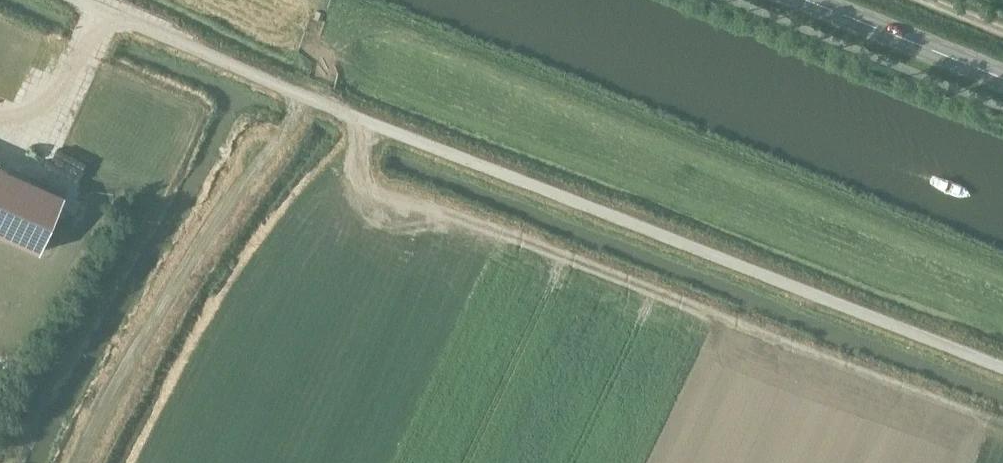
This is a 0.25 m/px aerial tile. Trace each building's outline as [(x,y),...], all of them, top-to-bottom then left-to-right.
[(39,250),(57,210),(71,216),(79,200),(0,165),(0,233),(39,250)]
